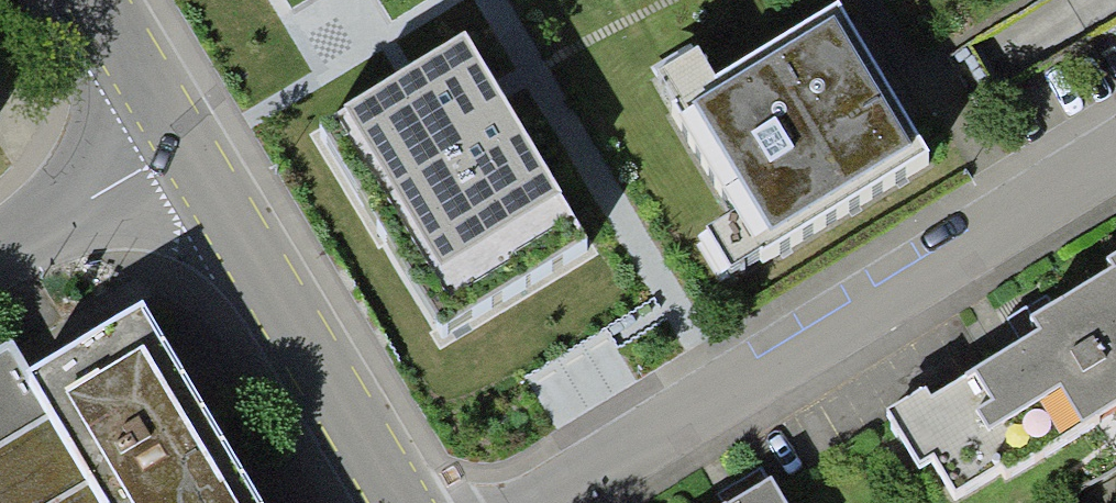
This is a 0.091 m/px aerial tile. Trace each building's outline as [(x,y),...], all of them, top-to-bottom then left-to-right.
[(723,282),(921,160),(828,12),(662,114),(729,222),(698,241),(723,282)] [(596,266),(467,46),(310,134),(441,354),(596,266)] [(1026,317),(1035,332),(969,373),(891,421),(922,471),(936,463),(961,502),(966,502),(1115,410),(1115,261),(1026,317)] [(775,481),(735,502),(787,502),(775,481)]
